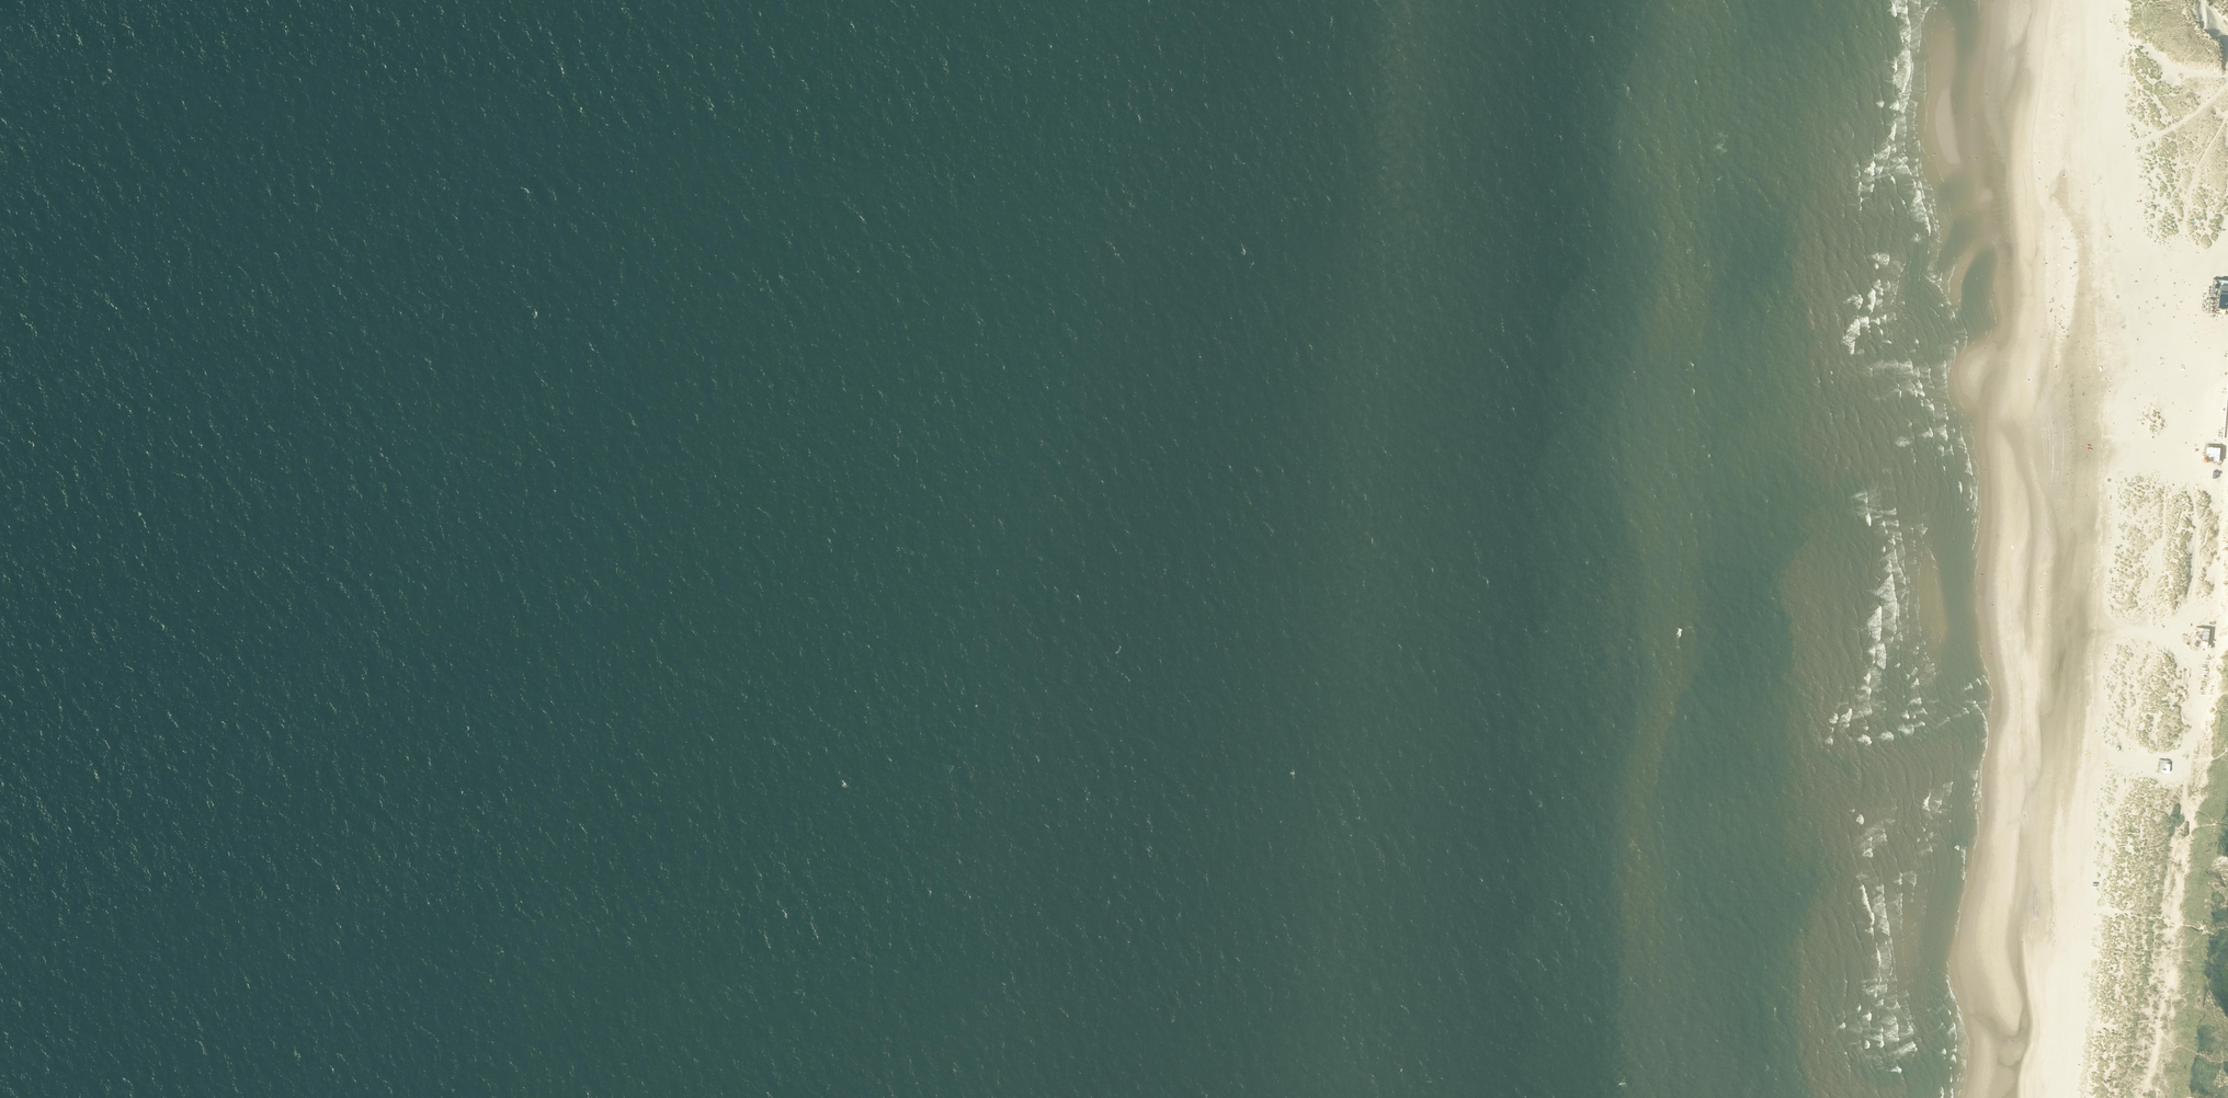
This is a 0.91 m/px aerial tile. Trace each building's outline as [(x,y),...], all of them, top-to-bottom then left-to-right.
[(2216,307),(2224,308),(2224,307),(2227,307),(2227,280),(2219,279),(2216,307)]
